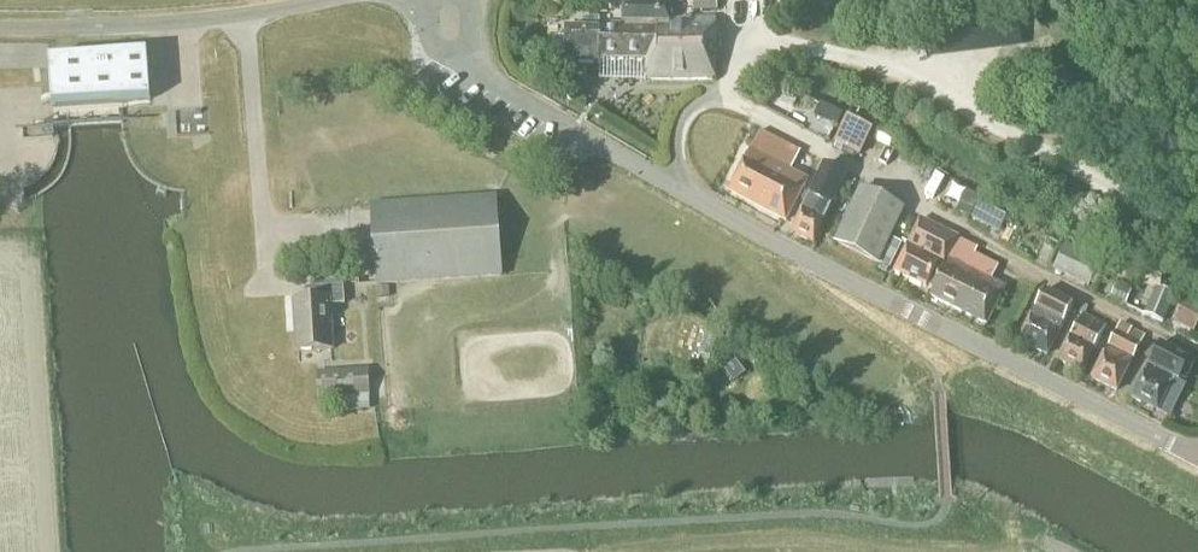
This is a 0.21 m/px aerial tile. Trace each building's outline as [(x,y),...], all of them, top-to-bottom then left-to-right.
[(715,18),(669,20),(669,0),(632,0),(623,0),(623,25),(599,25),(599,30),(565,30),(565,63),(599,64),(599,60),(646,61),(645,78),(714,79),(715,18)] [(717,10),(716,0),(691,0),(692,12),(717,10)] [(53,107),(149,100),(146,54),(49,61),(53,107)] [(844,116),(800,93),(786,119),(830,142),(844,116)] [(834,144),(860,157),(874,131),(847,118),(834,144)] [(785,220),(807,180),(790,171),(800,152),(759,131),(728,190),(785,220)] [(813,243),(846,177),(824,166),(791,232),(813,243)] [(891,237),(905,209),(860,187),(833,242),(879,265),(879,264),(888,269),(901,242),(891,237)] [(392,283),(500,276),(495,197),(371,205),(377,285),(392,283)] [(980,204),(971,219),(984,227),(993,212),(980,204)] [(943,266),(957,238),(920,219),(894,270),(925,287),(938,263),(943,266)] [(1065,239),(1056,234),(1046,252),(1054,257),(1065,239)] [(986,324),(1004,288),(990,280),(997,266),(971,253),(974,248),(958,240),(930,296),(986,324)] [(1090,283),(1100,262),(1065,245),(1054,269),(1088,287),(1090,283)] [(1100,262),(1090,283),(1098,287),(1108,266),(1100,262)] [(329,305),(344,304),(342,279),(311,281),(313,300),(293,301),(295,332),(296,352),(332,350),(329,305)] [(1111,298),(1126,305),(1132,293),(1117,286),(1111,298)] [(378,288),(378,299),(391,298),(390,287),(378,288)] [(1047,355),(1073,305),(1044,290),(1018,340),(1047,355)] [(1172,300),(1154,293),(1145,314),(1163,322),(1172,300)] [(1172,322),(1194,333),(1197,326),(1197,307),(1184,299),(1172,322)] [(1082,373),(1106,328),(1082,315),(1071,338),(1070,337),(1058,360),(1082,373)] [(1116,391),(1144,337),(1120,325),(1091,378),(1116,391)] [(585,333),(586,348),(602,346),(601,332),(585,333)] [(1179,382),(1190,360),(1159,345),(1148,367),(1147,366),(1131,398),(1157,412),(1158,411),(1168,417),(1184,385),(1179,382)] [(735,360),(723,369),(732,381),(744,372),(735,360)] [(371,410),(368,367),(316,371),(317,399),(330,398),(331,413),(356,411),(371,410)]
